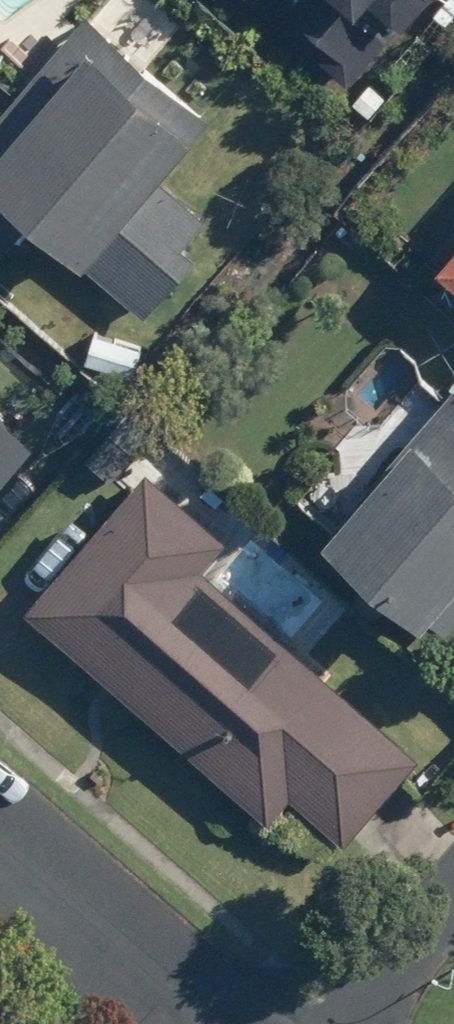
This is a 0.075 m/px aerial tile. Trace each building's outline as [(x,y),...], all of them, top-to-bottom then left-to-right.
[(352,81),(420,0),(256,0),(352,81)] [(0,102),(0,246),(6,251),(29,223),(83,268),(91,257),(155,310),(197,260),(185,250),(211,219),(161,178),(209,121),(85,17),(8,109),(0,102)] [(439,270),(453,283),(453,253),(439,270)] [(323,543),(424,631),(453,596),(453,392),(323,543)] [(36,445),(0,412),(0,484),(36,445)] [(229,546),(150,474),(29,608),(265,822),(293,792),(344,838),(418,756),(210,567),(229,546)]
